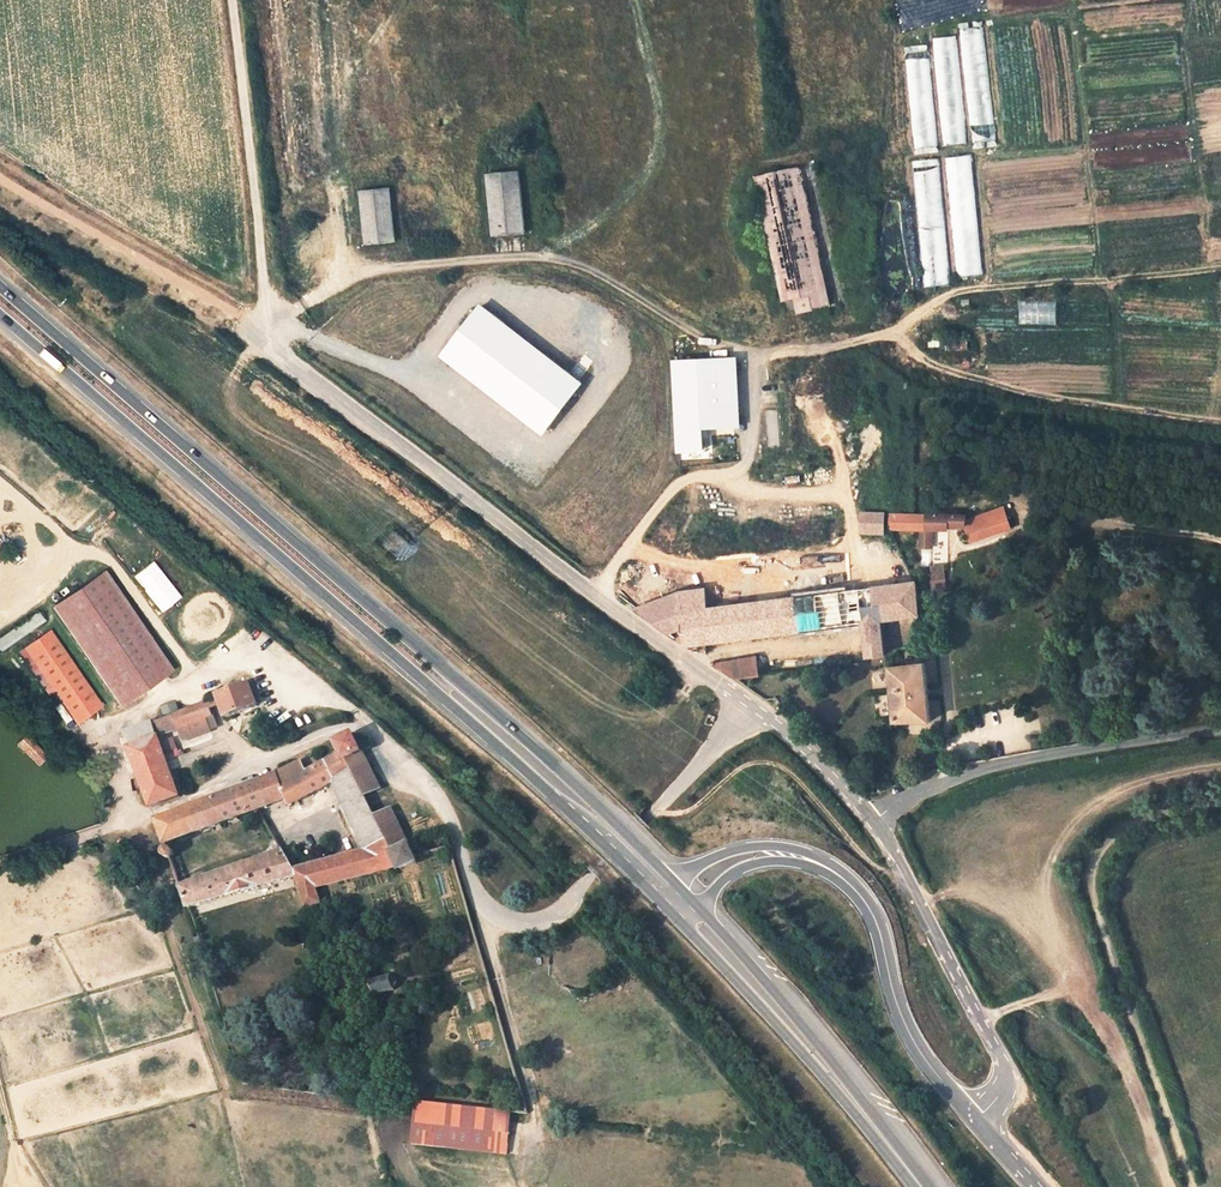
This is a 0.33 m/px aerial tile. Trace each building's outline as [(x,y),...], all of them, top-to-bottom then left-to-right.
[(961,27),(969,142),(993,140),(985,26),(961,27)] [(956,35),(933,37),(941,144),(964,143),(956,35)] [(912,147),(935,145),(928,44),(905,45),(912,147)] [(971,183),(970,152),(946,153),(947,184),(971,183)] [(935,158),(912,160),(925,286),(948,284),(935,158)] [(808,166),(762,174),(785,298),(797,296),(800,311),(833,305),(808,166)] [(519,170),(486,173),(493,235),(526,231),(519,170)] [(390,188),(360,190),(364,243),(395,240),(390,188)] [(909,233),(907,189),(884,191),(887,234),(909,233)] [(964,337),(946,337),(946,350),(964,351),(964,337)] [(678,352),(682,448),(714,445),(713,423),(747,421),(744,350),(678,352)] [(894,512),(861,511),(861,532),(886,532),(885,528),(894,528),(894,512)] [(968,527),(969,513),(915,513),(894,512),(894,528),(922,528),(922,547),(933,546),(932,528),(966,529),(972,541),(1010,525),(1006,512),(968,527)] [(155,611),(178,597),(153,559),(130,573),(155,611)] [(946,563),(929,564),(931,589),(947,588),(946,563)] [(104,569),(51,604),(118,704),(171,669),(104,569)] [(917,582),(710,606),(708,587),(677,591),(635,608),(675,639),(684,634),(686,645),(706,643),(864,623),(868,656),(888,653),(885,619),(920,616),(917,582)] [(43,621),(37,611),(0,635),(0,648),(43,621)] [(52,632),(27,650),(80,730),(106,713),(52,632)] [(761,675),(758,657),(715,663),(736,678),(761,675)] [(924,662),(890,666),(896,722),(910,721),(911,735),(931,733),(924,662)] [(249,686),(155,720),(160,734),(176,728),(181,738),(210,727),(206,716),(222,710),(224,716),(255,705),(249,686)] [(122,732),(129,748),(156,738),(150,721),(122,732)] [(26,733),(9,751),(30,772),(47,754),(26,733)] [(304,769),(299,759),(281,769),(156,819),(165,844),(257,809),(285,798),(288,807),(331,788),(363,849),(294,869),(282,849),(181,887),(189,908),(297,876),(306,907),(321,904),(316,887),(398,864),(402,870),(416,862),(414,857),(408,846),(394,853),(373,814),(365,795),(345,756),(361,749),(352,734),(335,742),(339,748),(335,749),(337,753),(304,769)] [(156,738),(129,748),(151,806),(180,796),(156,738)] [(379,788),(361,749),(345,756),(365,795),(379,788)] [(388,806),(373,814),(394,853),(408,846),(388,806)] [(167,845),(165,844),(164,844),(161,845),(160,846),(158,848),(157,851),(158,854),(160,856),(163,858),(165,858),(166,858),(170,856),(171,852),(171,850),(169,847),(167,845)] [(392,975),(370,981),(374,997),(395,990),(394,985),(399,983),(397,978),(392,979),(392,975)] [(409,1145),(506,1154),(510,1110),(413,1100),(409,1145)]
